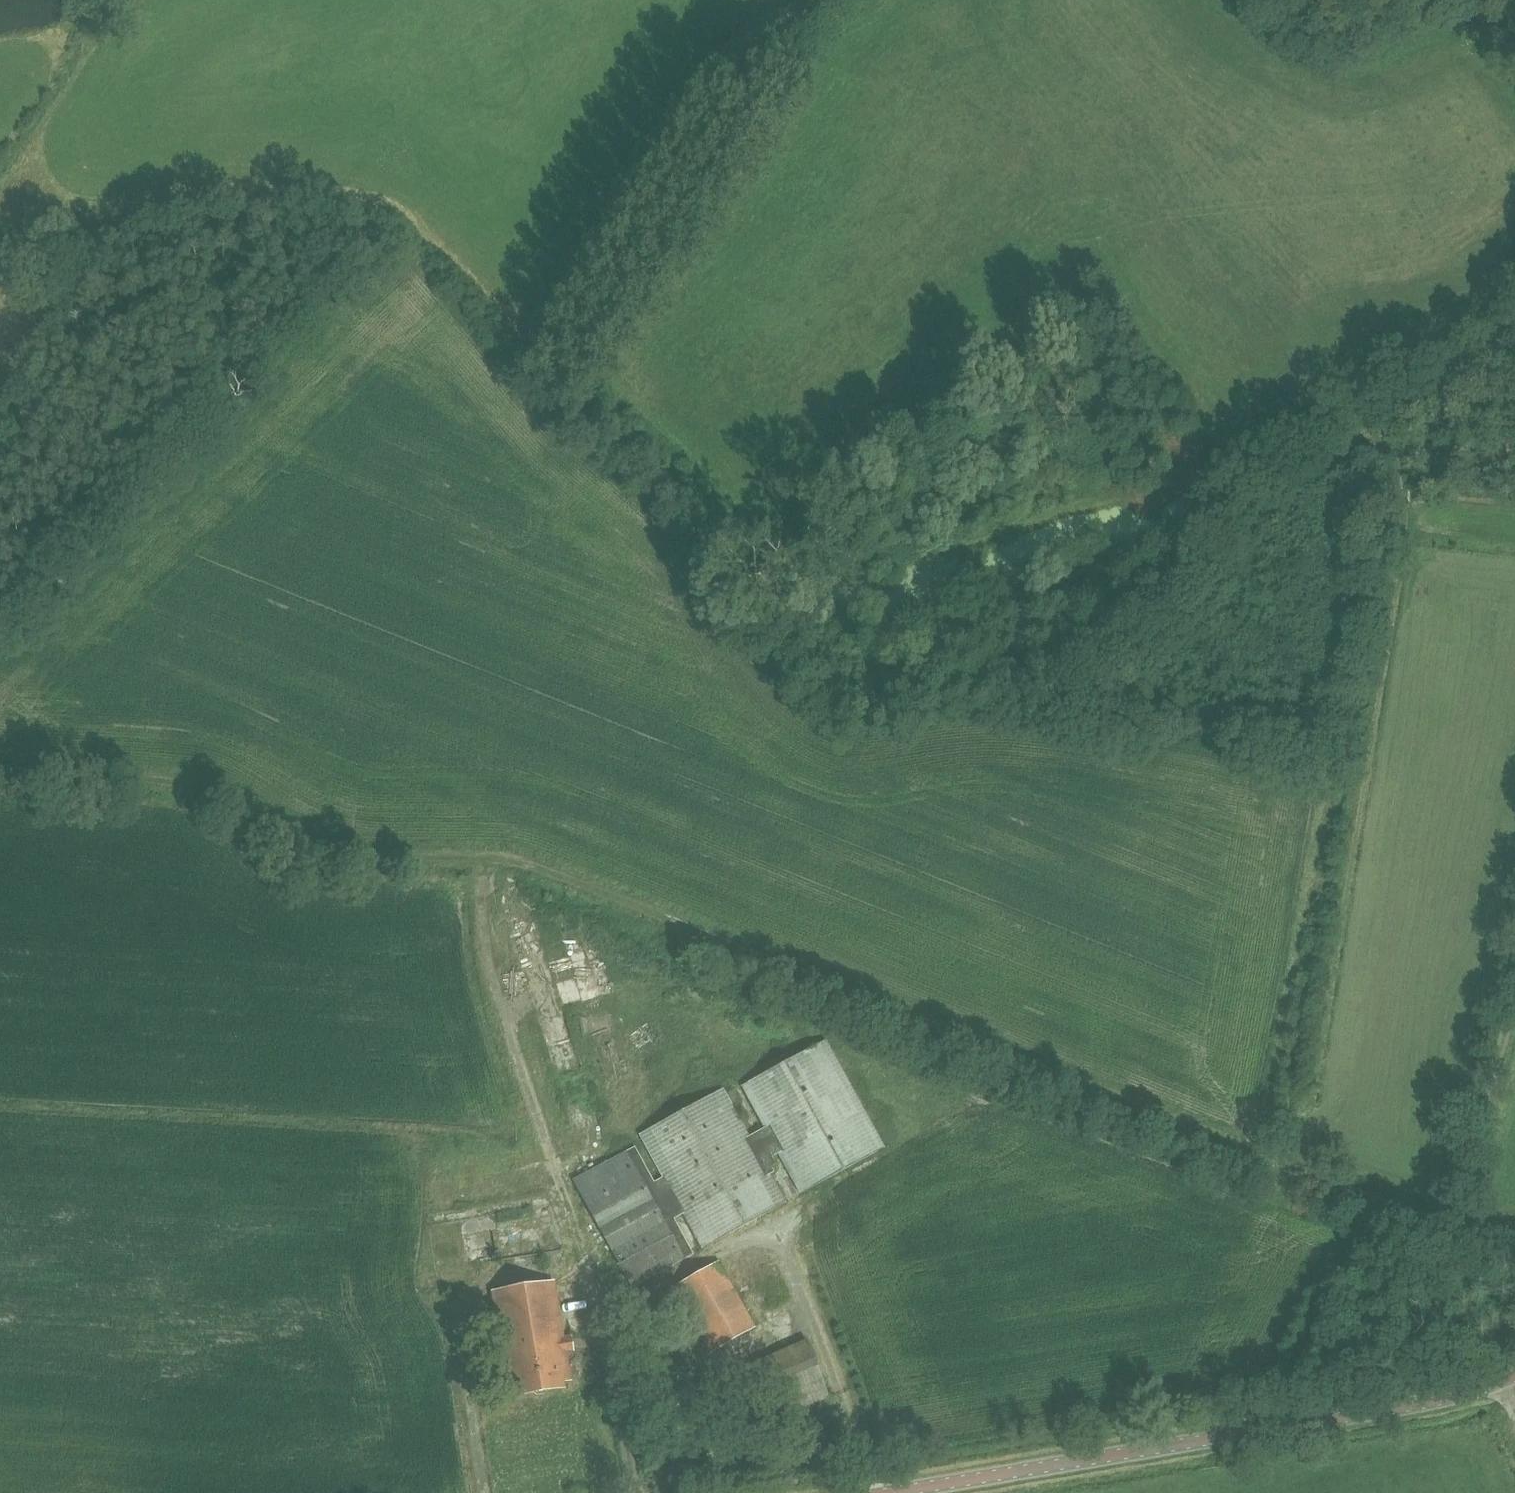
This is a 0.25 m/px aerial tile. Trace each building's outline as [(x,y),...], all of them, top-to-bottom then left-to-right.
[(703,1248),(784,1203),(769,1174),(774,1171),(770,1166),(775,1163),(772,1157),(779,1153),(801,1193),(883,1147),(824,1040),(741,1085),(764,1127),(748,1136),(722,1089),(640,1134),(663,1177),(653,1182),(634,1146),(572,1180),(631,1287),(692,1254),(673,1219),(683,1213),(703,1248)] [(753,1326),(717,1262),(675,1286),(711,1350),(753,1326)] [(568,1377),(564,1353),(553,1281),(493,1291),(509,1392),(514,1391),(514,1394),(563,1387),(562,1378),(568,1377)] [(717,1426),(762,1407),(822,1381),(805,1340),(700,1385),(717,1426)]
